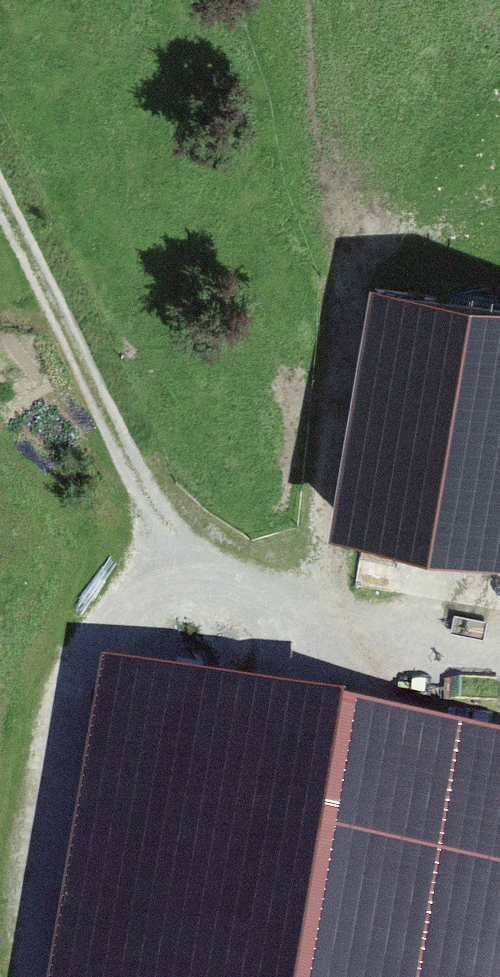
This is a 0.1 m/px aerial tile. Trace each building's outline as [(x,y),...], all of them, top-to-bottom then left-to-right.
[(374,289),(337,531),(499,556),(499,308),(374,289)] [(110,663),(55,976),(493,976),(497,955),(499,956),(499,732),(110,663)]
